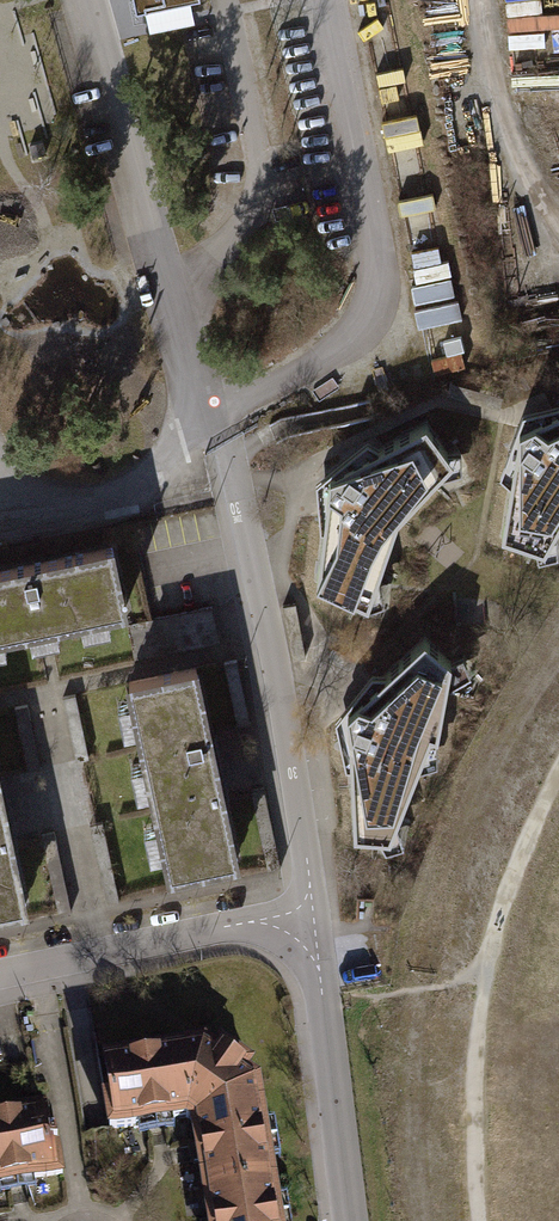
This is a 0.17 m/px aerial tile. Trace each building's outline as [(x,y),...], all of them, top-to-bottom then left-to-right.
[(134,6),(143,4),(148,24),(193,14),(190,0),(133,0),(134,6)] [(416,280),(425,321),(464,312),(455,272),(416,280)] [(525,421),(502,486),(512,487),(506,544),(558,566),(558,565),(558,552),(551,547),(558,534),(558,409),(525,421)] [(381,458),(370,448),(317,489),(319,539),(325,540),(318,592),(361,611),(364,618),(385,612),(379,580),(401,529),(447,480),(463,479),(461,459),(447,462),(427,433),(381,458)] [(0,578),(0,649),(126,622),(112,554),(0,578)] [(150,627),(129,632),(134,647),(136,664),(221,644),(218,628),(214,612),(150,627)] [(453,673),(426,651),(394,683),(372,682),(336,728),(346,776),(355,778),(358,845),(380,846),(387,859),(405,854),(399,829),(432,743),(441,745),(451,693),(472,682),(463,668),(453,673)] [(239,666),(224,669),(236,728),(251,725),(239,666)] [(198,679),(128,695),(171,890),(241,875),(226,803),(210,734),(198,679)] [(79,701),(63,704),(76,764),(91,761),(79,701)] [(28,711),(15,713),(28,778),(42,775),(28,711)] [(29,917),(14,847),(0,786),(0,923),(29,917)] [(54,839),(41,841),(58,920),(71,917),(54,839)] [(190,1125),(195,1152),(206,1220),(277,1220),(256,1087),(204,1050),(102,1070),(112,1138),(160,1130),(190,1125)] [(0,1122),(0,1188),(12,1186),(57,1179),(48,1115),(0,1122)]
